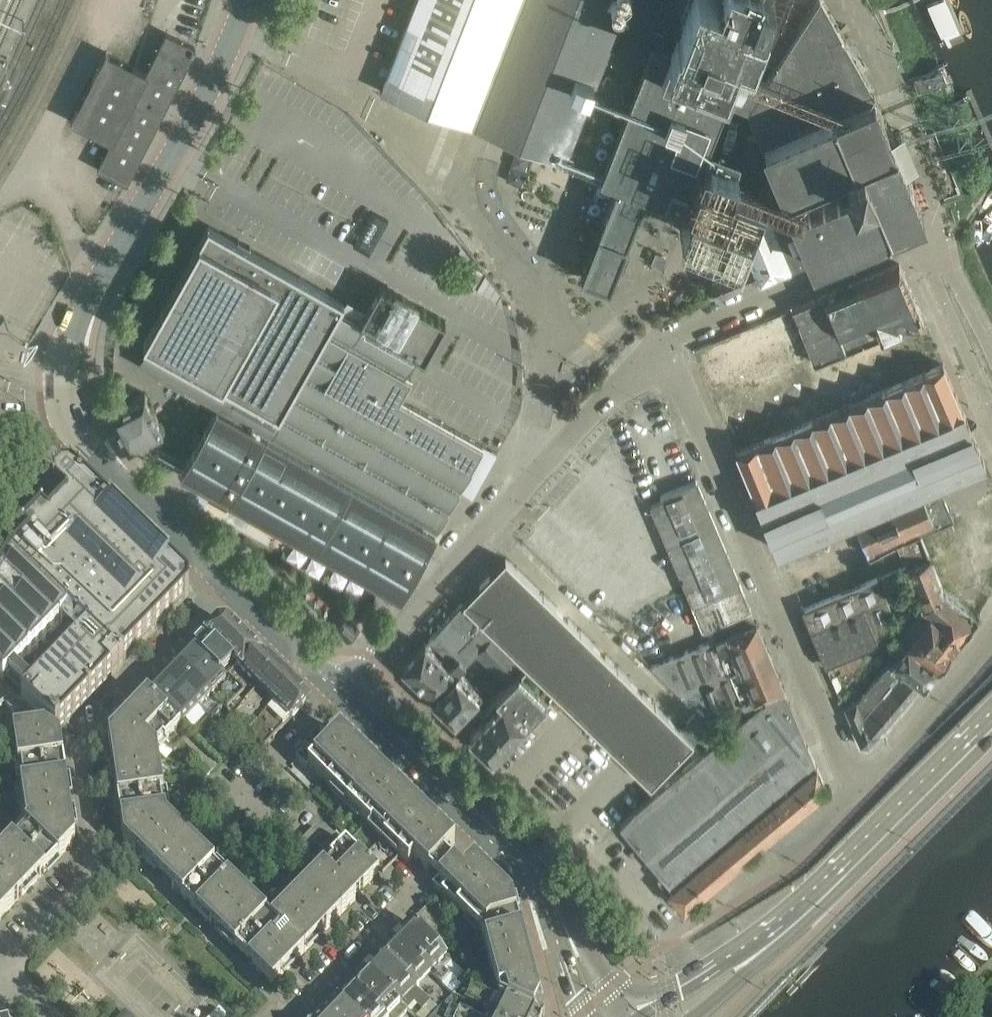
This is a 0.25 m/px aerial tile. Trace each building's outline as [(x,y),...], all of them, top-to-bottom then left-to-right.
[(380,91),(565,163),(628,0),(415,0),(380,91)] [(582,276),(609,286),(611,281),(616,283),(620,272),(615,270),(645,193),(649,194),(651,208),(661,207),(660,199),(683,207),(689,191),(694,193),(680,230),(690,234),(738,253),(751,220),(751,218),(752,217),(762,192),(733,180),(738,165),(720,158),(709,154),(705,152),(726,97),(742,103),(748,105),(766,77),(759,74),(742,67),(747,54),(748,53),(746,52),(750,43),(751,43),(766,7),(763,5),(765,0),(689,0),(678,26),(677,26),(670,43),(672,43),(669,50),(652,44),(600,176),(618,182),(582,276)] [(709,282),(716,298),(880,229),(923,210),(904,167),(890,134),(873,94),(821,0),(816,0),(796,30),(790,26),(787,24),(765,59),(768,61),(774,65),(766,77),(748,105),(783,191),(845,164),(853,182),(793,207),(790,201),(787,202),(752,217),(751,218),(751,220),(756,230),(744,242),(753,263),(709,282)] [(105,52),(70,121),(77,125),(87,130),(96,134),(105,139),(111,141),(104,154),(96,169),(114,178),(123,182),(126,184),(126,183),(195,48),(166,32),(145,73),(105,52)] [(946,78),(942,68),(942,69),(915,80),(914,80),(918,90),(946,79),(946,78)] [(152,345),(141,366),(216,408),(202,433),(196,430),(190,443),(195,446),(182,469),(181,472),(197,481),(232,501),(238,491),(257,502),(252,512),(385,587),(400,595),(435,532),(436,532),(460,491),(482,452),(484,447),(400,399),(412,378),(404,374),(415,354),(424,359),(445,322),(416,305),(419,301),(395,288),(393,292),(380,285),(360,321),(359,321),(356,319),(358,316),(344,308),(343,312),(340,310),(339,310),(343,301),(208,225),(143,340),(152,345)] [(655,252),(651,264),(662,268),(667,257),(655,252)] [(471,264),(461,282),(474,289),(484,271),(471,264)] [(899,264),(792,309),(816,364),(845,352),(922,319),(923,319),(899,264)] [(814,420),(737,453),(778,550),(854,518),(937,483),(985,463),(943,366),(883,391),(850,405),(814,420)] [(144,393),(122,404),(110,410),(128,446),(162,429),(144,393)] [(188,594),(188,586),(79,480),(78,481),(71,473),(61,474),(53,481),(54,491),(66,503),(48,522),(117,589),(157,627),(188,594)] [(703,629),(750,609),(696,480),(660,495),(662,500),(650,506),(703,629)] [(29,542),(11,560),(0,579),(0,683),(3,684),(4,683),(14,672),(65,619),(77,630),(117,589),(48,522),(42,516),(23,536),(29,542)] [(920,607),(956,635),(959,637),(976,615),(942,589),(929,558),(903,569),(920,607)] [(693,740),(505,559),(462,604),(492,633),(523,664),(553,691),(649,784),(693,740)] [(845,592),(802,609),(826,665),(837,660),(860,651),(872,646),(883,631),(885,629),(886,630),(892,622),(895,618),(886,596),(879,580),(874,582),(845,592)] [(49,726),(55,733),(157,627),(117,589),(77,630),(74,634),(79,639),(31,688),(14,672),(4,683),(27,706),(49,726)] [(458,670),(462,666),(475,652),(492,633),(462,604),(428,641),(444,656),(458,670)] [(937,666),(959,637),(956,635),(920,607),(905,626),(903,625),(898,627),(903,639),(906,642),(937,666)] [(784,688),(756,622),(750,609),(703,629),(708,642),(736,708),(772,693),(784,688)] [(337,626),(335,627),(347,639),(358,627),(346,616),(337,626)] [(242,674),(260,654),(226,622),(218,622),(203,637),(236,670),(237,669),(242,674)] [(883,631),(872,646),(890,659),(922,685),(923,683),(928,678),(937,666),(906,642),(903,639),(898,627),(894,628),(898,638),(903,642),(902,643),(886,630),(885,629),(883,631)] [(475,652),(507,682),(523,664),(492,633),(475,652)] [(225,682),(228,679),(236,670),(203,637),(192,649),(225,682)] [(652,666),(698,711),(710,723),(718,715),(736,708),(708,642),(652,666)] [(425,644),(402,669),(432,699),(458,670),(444,656),(443,661),(425,644)] [(192,649),(176,666),(220,710),(223,707),(227,711),(244,694),(228,679),(225,682),(192,649)] [(244,694),(227,711),(265,747),(290,721),(305,706),(305,701),(305,698),(291,684),(260,654),(242,674),(237,669),(236,670),(228,679),(244,694)] [(496,706),(469,735),(492,757),(553,691),(523,664),(507,682),(490,700),(496,706)] [(176,666),(147,696),(192,739),(220,710),(176,666)] [(458,670),(432,699),(454,720),(481,691),(458,670)] [(5,703),(24,725),(25,730),(49,726),(27,706),(4,683),(3,684),(0,683),(0,707),(5,703)] [(772,693),(756,707),(810,770),(816,765),(807,743),(784,688),(772,693)] [(141,702),(108,736),(129,755),(157,751),(165,744),(173,752),(183,743),(198,757),(188,767),(203,781),(219,765),(192,739),(147,696),(141,702)] [(810,770),(756,707),(632,813),(619,824),(661,874),(672,887),(810,770)] [(13,731),(21,790),(67,784),(60,738),(55,733),(49,726),(25,730),(13,731)] [(345,802),(377,769),(339,731),(329,742),(320,734),(296,759),(306,769),(309,766),(345,802)] [(167,818),(157,751),(129,755),(108,736),(123,840),(141,821),(167,818)] [(672,887),(668,891),(684,910),(720,880),(755,849),(791,819),(827,789),(816,765),(810,770),(672,887)] [(345,802),(384,839),(416,806),(377,769),(345,802)] [(75,840),(67,784),(21,790),(26,825),(75,840)] [(193,806),(210,822),(215,817),(199,801),(193,806)] [(443,855),(454,843),(416,806),(384,839),(408,862),(413,856),(428,870),(443,855)] [(123,840),(136,852),(159,875),(191,842),(167,818),(141,821),(123,840)] [(0,852),(0,856),(31,886),(75,840),(26,825),(0,852)] [(291,865),(318,837),(322,834),(315,827),(284,858),(291,865)] [(272,985),(378,876),(336,835),(321,851),(330,860),(271,920),(272,985)] [(191,842),(159,875),(164,880),(176,892),(272,985),(271,920),(196,847),(191,842)] [(443,855),(428,870),(438,880),(432,886),(440,893),(480,931),(512,898),(473,861),(462,872),(453,864),(443,855)] [(31,886),(0,856),(0,918),(31,886)] [(527,956),(512,898),(480,931),(482,933),(490,965),(527,956)] [(456,938),(425,909),(416,919),(447,948),(456,938)] [(411,923),(396,939),(427,969),(430,973),(442,983),(446,979),(458,967),(411,923)] [(396,939),(380,955),(415,988),(430,973),(396,939)] [(380,955),(366,970),(406,1009),(413,1001),(422,1009),(423,1008),(424,1009),(432,1015),(438,1009),(430,1001),(429,1002),(415,988),(380,955)] [(494,999),(532,1016),(542,1016),(527,956),(490,965),(498,998),(494,999)] [(384,1016),(400,1016),(407,1010),(406,1009),(366,970),(351,985),(384,1016)] [(337,1000),(354,1016),(384,1016),(351,985),(337,1000)] [(490,1016),(532,1016),(494,999),(462,985),(457,990),(453,994),(452,995),(492,1013),(490,1016)] [(337,1000),(320,1016),(354,1016),(337,1000)] [(450,1009),(442,1005),(438,1009),(432,1015),(430,1016),(469,1016),(450,1009)]
